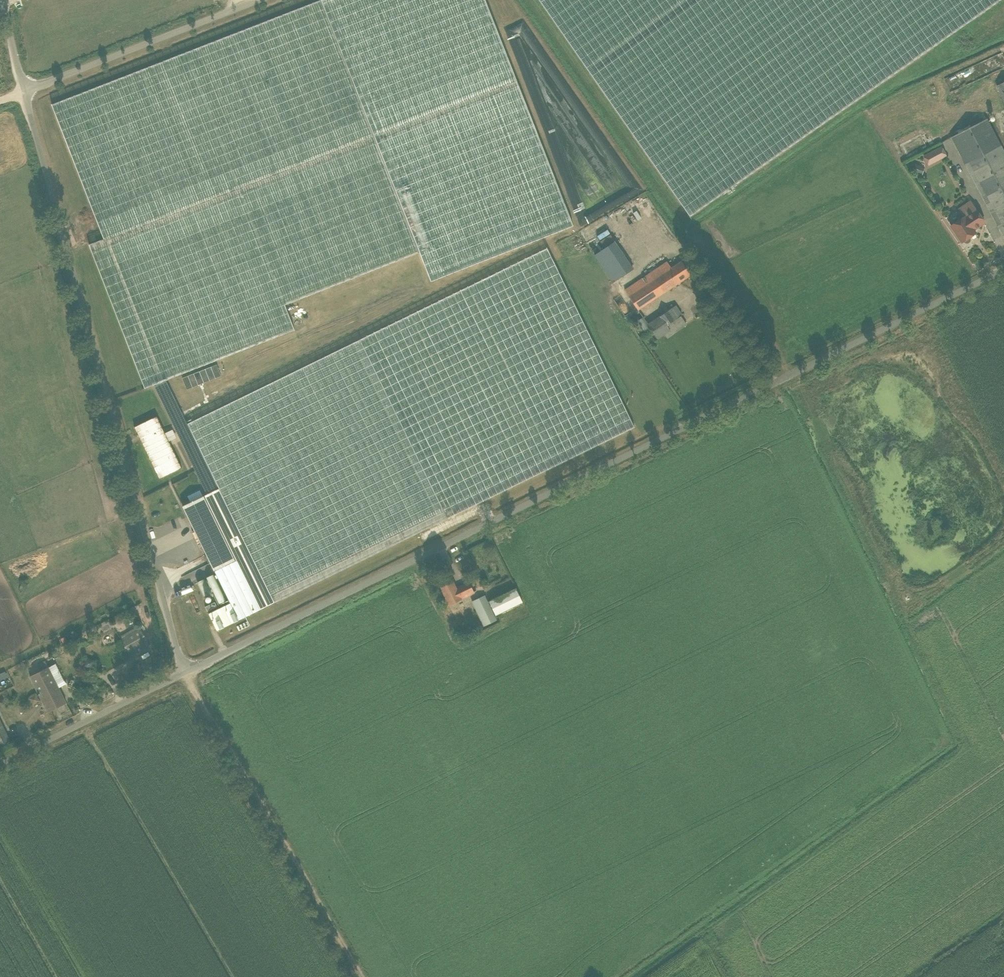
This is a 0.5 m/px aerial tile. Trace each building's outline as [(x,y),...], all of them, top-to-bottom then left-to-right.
[(52,104),(104,238),(89,244),(145,388),(153,385),(166,380),(295,331),(285,305),(419,253),(430,281),(572,225),(536,135),(484,0),(320,0),(52,104)] [(591,75),(697,0),(538,0),(591,75)] [(591,75),(689,215),(952,30),(931,0),(697,0),(591,75)] [(1003,234),(1003,152),(986,118),(952,137),(1003,235),(1003,234)] [(927,165),(946,156),(941,145),(922,155),(927,165)] [(965,216),(964,217),(951,225),(962,242),(964,241),(965,243),(967,243),(970,241),(970,239),(969,237),(976,233),(974,230),(985,223),(976,209),(965,216)] [(614,241),(610,244),(595,254),(613,282),(633,269),(614,241)] [(547,248),(187,423),(275,602),(448,518),(634,426),(547,248)] [(638,310),(691,275),(681,261),(670,268),(666,262),(625,290),(638,310)] [(663,309),(665,312),(648,324),(658,338),(665,333),(668,337),(687,324),(681,316),(682,315),(675,305),(673,306),(671,303),(663,309)] [(275,602),(187,423),(166,380),(153,385),(207,494),(183,506),(230,603),(218,609),(209,613),(217,630),(275,602)] [(182,468),(157,416),(135,427),(160,478),(182,468)] [(453,581),(441,587),(450,605),(474,593),(469,582),(461,586),(462,588),(457,590),(453,581)] [(516,588),(496,598),(489,601),(496,615),(523,601),(516,588)] [(215,602),(205,606),(207,611),(217,606),(215,602)] [(121,640),(127,650),(146,639),(140,628),(121,640)] [(85,657),(82,666),(91,669),(94,660),(85,657)] [(31,677),(48,712),(66,702),(59,688),(67,684),(65,681),(56,664),(31,677)] [(35,693),(28,697),(32,705),(39,701),(35,693)] [(10,743),(0,723),(0,748),(10,743)]
